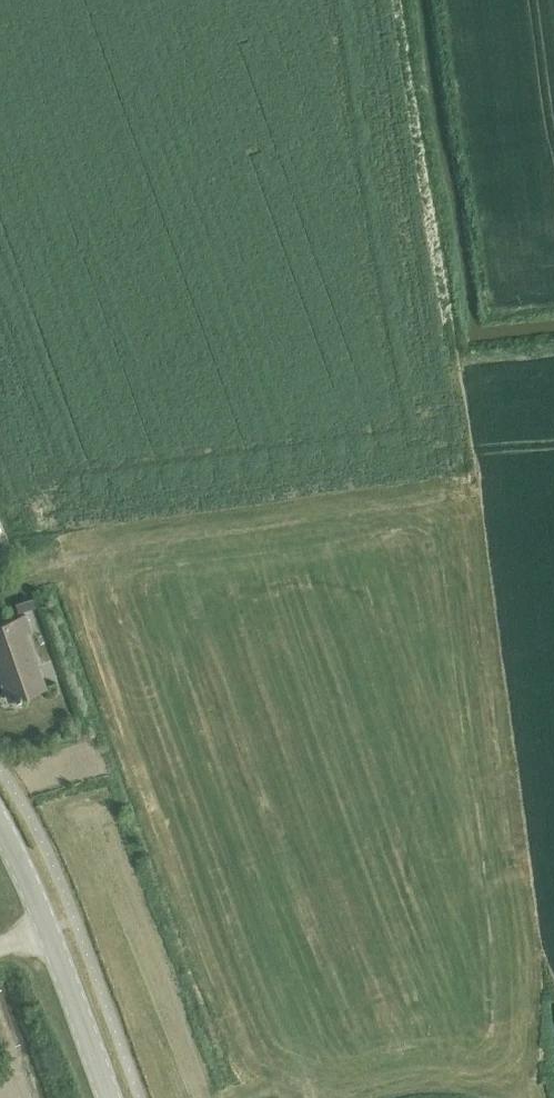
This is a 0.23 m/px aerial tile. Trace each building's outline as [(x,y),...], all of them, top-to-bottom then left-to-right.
[(33,595),(15,601),(18,609),(36,603),(33,595)] [(9,699),(45,686),(38,666),(34,667),(21,632),(29,629),(24,614),(0,623),(0,673),(9,699)]
